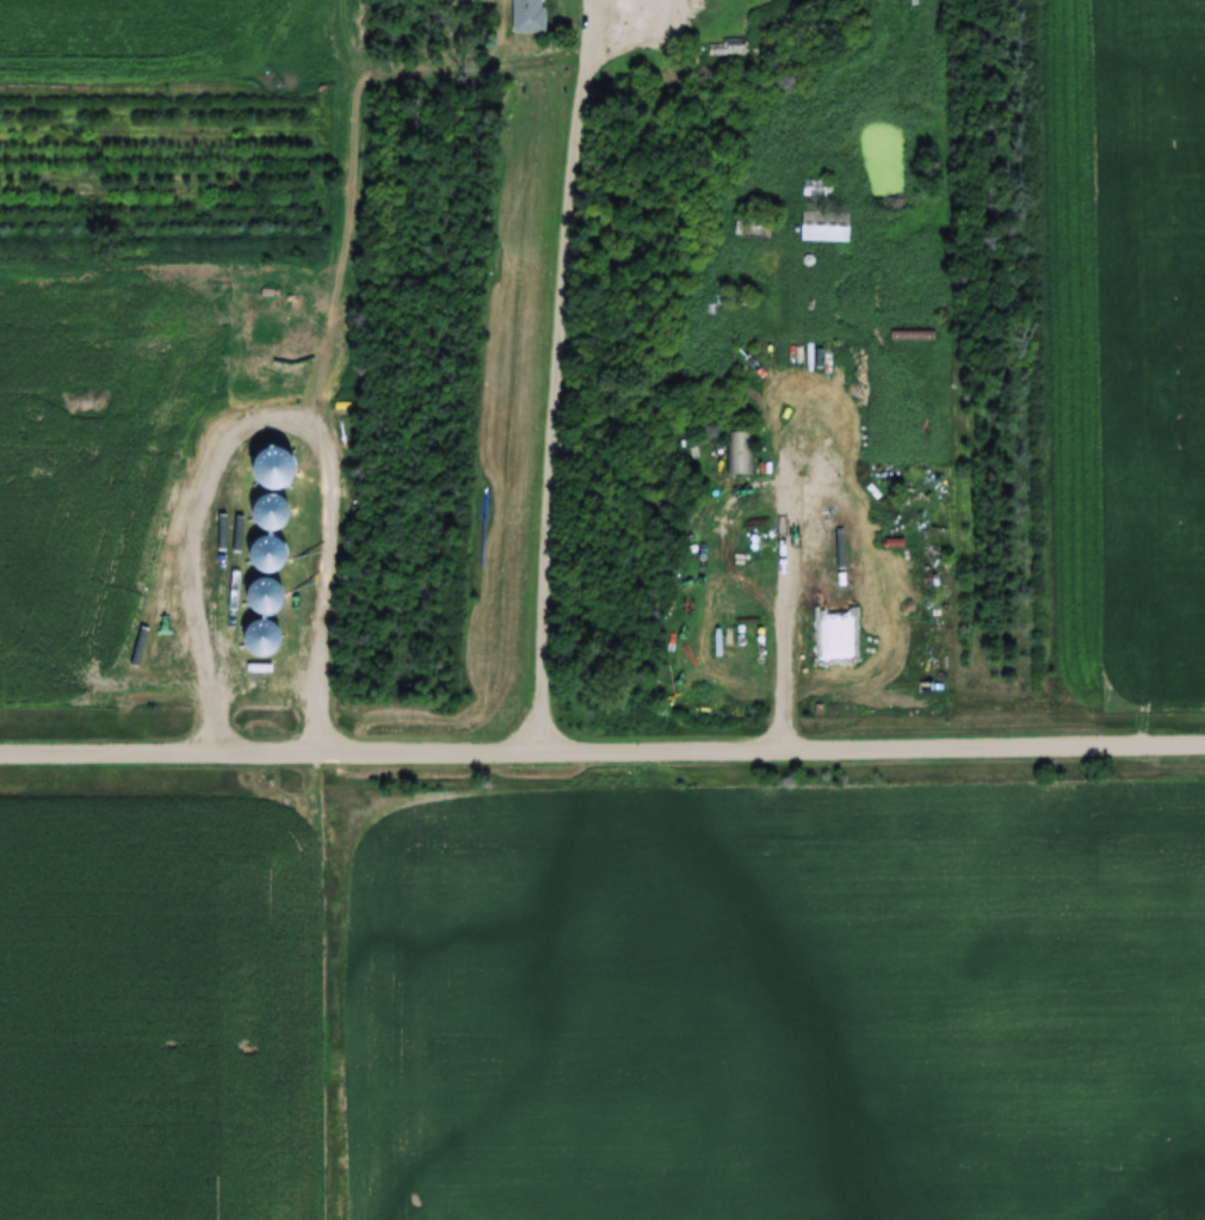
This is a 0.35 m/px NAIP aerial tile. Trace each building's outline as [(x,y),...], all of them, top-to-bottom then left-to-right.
[(541,33),(541,0),(511,0),(511,33),(541,33)] [(800,241),(848,241),(848,213),(800,213),(800,241)] [(753,474),(753,432),(728,432),(728,474),(753,474)] [(257,575),(283,563),(269,533),(243,545),(257,575)] [(275,612),(275,581),(247,581),(247,612),(275,612)] [(271,652),(271,621),(245,621),(245,652),(271,652)]
